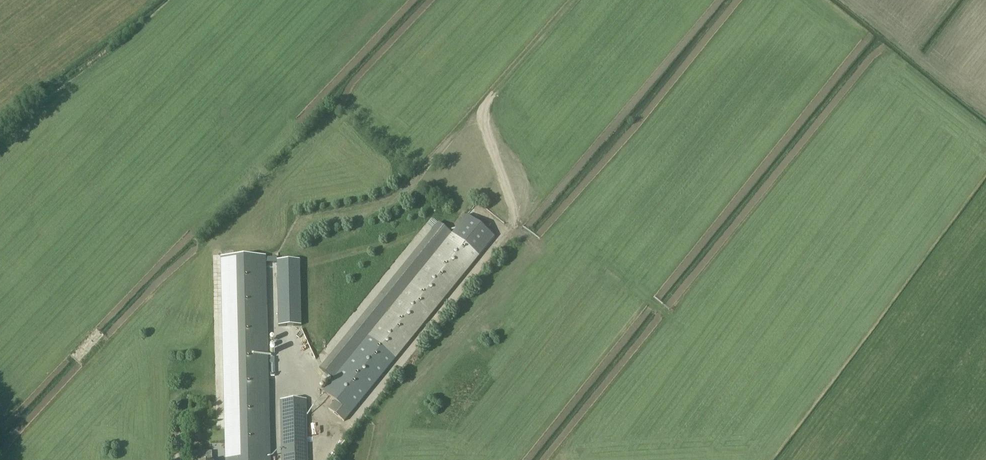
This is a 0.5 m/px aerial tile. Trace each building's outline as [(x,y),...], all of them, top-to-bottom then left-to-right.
[(327,386),(323,391),(335,401),(333,403),(332,402),(329,406),(330,407),(328,409),(344,422),(350,414),(361,400),(373,386),(384,372),(398,356),(416,334),(438,307),(452,289),(465,274),(470,267),(480,255),(495,237),(468,215),(453,234),(452,233),(428,262),(428,263),(427,263),(418,275),(417,276),(416,277),(415,278),(395,303),(381,320),(370,334),(361,344),(338,373),(335,376),(331,381),(330,383),(327,386)] [(221,257),(227,459),(270,459),(265,256),(221,257)] [(278,261),(277,261),(278,326),(301,325),(300,260),(278,261)] [(216,349),(216,340),(205,341),(205,349),(216,349)] [(307,399),(280,400),(281,459),(308,459),(307,399)] [(192,435),(199,433),(196,424),(189,426),(192,435)] [(211,452),(203,452),(203,459),(211,459),(211,452)]
